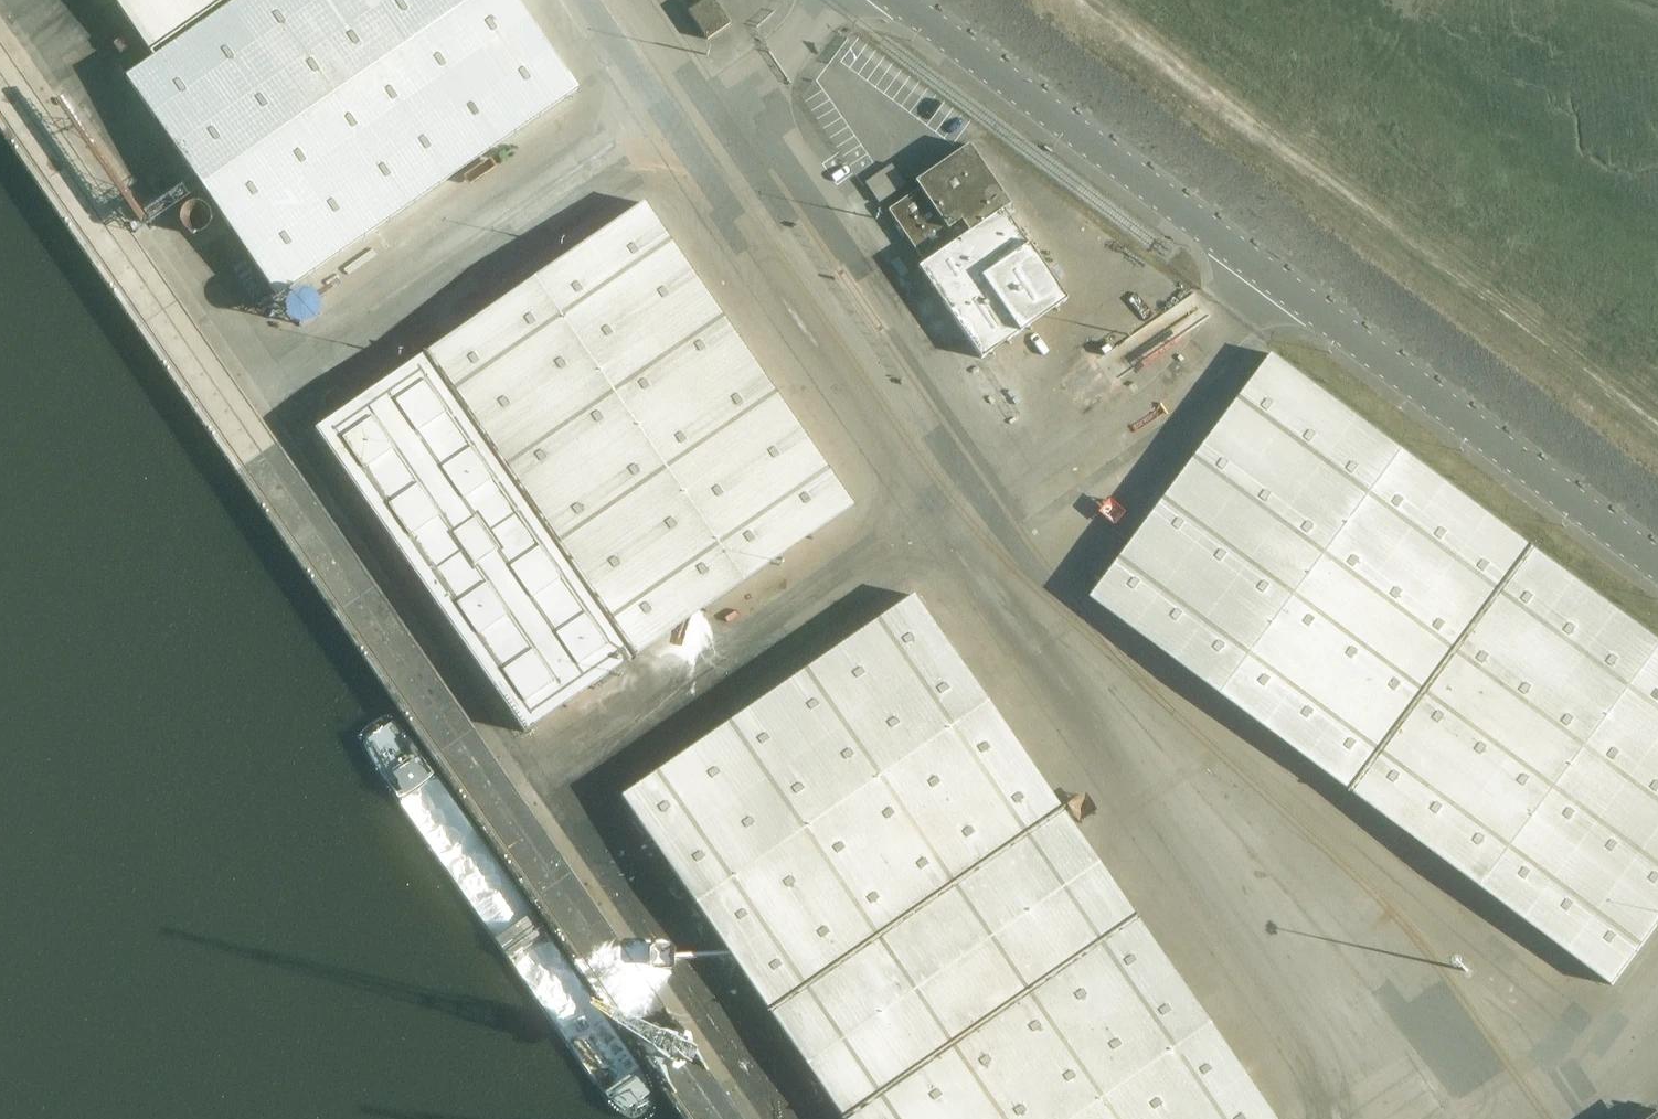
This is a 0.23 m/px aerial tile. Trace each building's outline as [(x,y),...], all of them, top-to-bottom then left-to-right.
[(152,58),(236,0),(112,0),(152,58)] [(276,296),(576,89),(515,0),(236,0),(152,58),(124,77),(276,296)] [(688,11),(708,39),(730,24),(713,0),(704,0),(688,11)] [(918,268),(982,359),(1066,301),(1004,211),(1010,207),(968,147),(915,184),(918,188),(910,194),(887,210),(924,264),(918,268)] [(887,210),(910,194),(892,166),(864,185),(883,212),(887,210)] [(523,734),(627,661),(852,506),(642,203),(313,429),(523,734)] [(1276,354),(1093,599),(1615,986),(1657,928),(1657,638),(1276,354)] [(842,1118),(1275,1118),(913,595),(620,797),(842,1118)]
